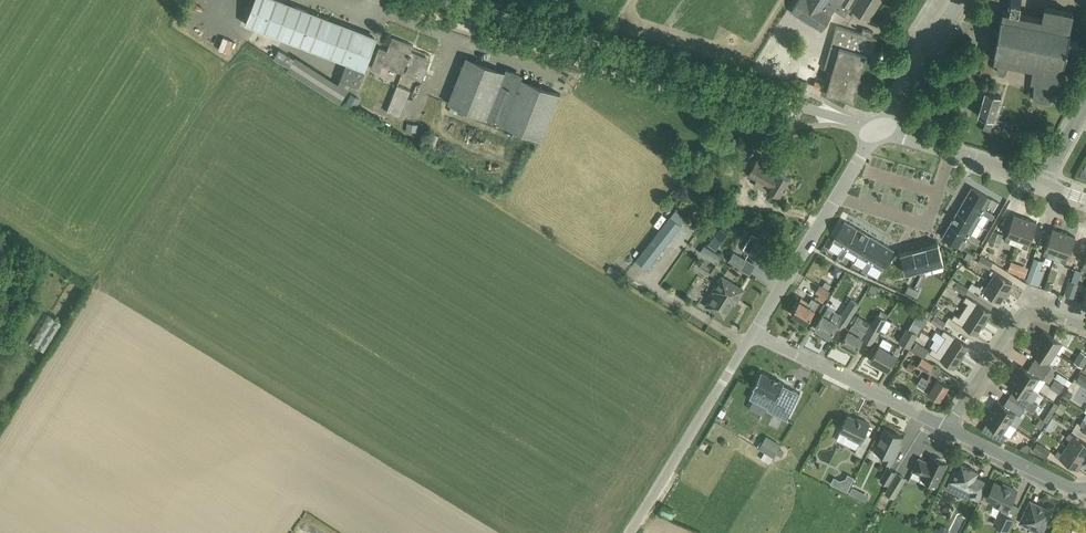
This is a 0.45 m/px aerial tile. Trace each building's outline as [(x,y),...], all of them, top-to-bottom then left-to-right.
[(341,79),(350,82),(358,85),(372,49),(365,46),(370,34),(281,0),(255,0),(246,23),(347,62),(341,79)] [(792,11),(822,30),(835,9),(845,15),(848,10),(852,13),(854,10),(869,19),(880,0),(799,0),(792,11)] [(1062,70),(1063,65),(1064,66),(1066,57),(1070,57),(1075,56),(1078,52),(1079,48),(1079,47),(1077,43),(1074,40),(1073,40),(1069,39),(1071,30),(1070,29),(1071,24),(1072,24),(1072,23),(1073,16),(1074,16),(1074,15),(1072,15),(1073,11),(1045,6),(1043,18),(1018,13),(1019,3),(1020,4),(1021,0),(1009,0),(1009,1),(1010,2),(1008,11),(1003,10),(1002,17),(1001,16),(999,29),(993,28),(991,38),(997,39),(994,52),(995,53),(994,59),(998,60),(998,68),(998,70),(999,71),(999,72),(1000,72),(1001,72),(1002,73),(1003,73),(1004,72),(1005,72),(1006,71),(1006,70),(1009,62),(1033,66),(1031,78),(1035,79),(1033,99),(1050,102),(1056,83),(1059,84),(1060,80),(1062,80),(1062,79),(1061,79),(1063,71),(1064,71),(1064,70),(1062,70)] [(832,70),(826,92),(854,100),(855,96),(854,95),(865,57),(866,58),(868,54),(872,55),(877,37),(870,35),(871,30),(873,31),(873,30),(863,27),(862,28),(863,28),(862,32),(836,25),(824,67),(832,70)] [(219,49),(230,52),(234,39),(223,36),(219,49)] [(407,63),(410,64),(406,73),(422,80),(431,58),(411,51),(414,44),(393,36),(388,50),(380,47),(372,67),(380,70),(383,64),(403,72),(407,63)] [(290,67),(292,63),(294,59),(295,57),(280,48),(274,58),(290,67)] [(467,57),(449,102),(487,117),(504,123),(504,124),(542,139),(560,94),(561,94),(561,93),(521,77),(521,79),(505,73),(505,71),(466,56),(467,57)] [(815,80),(814,86),(823,88),(824,83),(815,80)] [(398,84),(387,111),(400,116),(411,89),(398,84)] [(990,130),(993,119),(1001,95),(985,90),(978,114),(987,117),(984,127),(984,128),(990,130)] [(351,93),(347,102),(358,106),(361,96),(351,93)] [(1006,121),(1005,123),(1002,133),(1009,135),(1013,123),(1006,121)] [(417,132),(419,124),(408,122),(406,131),(417,132)] [(734,154),(741,143),(733,138),(726,149),(734,154)] [(768,185),(767,187),(780,195),(791,178),(778,170),(782,164),(769,156),(761,152),(748,173),(768,185)] [(726,168),(718,163),(711,174),(719,179),(726,168)] [(964,199),(984,211),(986,208),(992,198),(972,186),(964,199)] [(957,211),(977,223),(983,213),(988,216),(990,211),(986,208),(984,211),(964,199),(957,210),(957,211)] [(676,210),(671,216),(681,224),(686,218),(676,210)] [(640,230),(650,222),(640,211),(630,220),(640,230)] [(957,211),(949,223),(970,235),(971,233),(977,223),(957,211)] [(1018,237),(1024,223),(1026,218),(1014,213),(1007,233),(1005,240),(1009,241),(1012,234),(1018,237)] [(682,224),(681,224),(671,216),(670,215),(636,259),(648,268),(682,224)] [(1026,218),(1024,223),(1018,237),(1025,239),(1023,246),(1027,248),(1030,241),(1037,222),(1026,218)] [(845,220),(833,240),(843,246),(841,251),(845,254),(848,249),(846,248),(858,227),(857,227),(845,220)] [(942,236),(963,248),(969,237),(973,240),(976,235),(971,233),(970,235),(949,223),(949,224),(942,236)] [(858,227),(846,248),(848,249),(858,255),(870,234),(858,227)] [(716,249),(728,233),(721,228),(709,244),(716,249)] [(1051,249),(1057,251),(1064,232),(1053,228),(1046,247),(1043,254),(1048,256),(1051,249)] [(989,244),(998,247),(1003,234),(993,230),(989,244)] [(1069,255),(1076,236),(1064,232),(1057,251),(1064,254),(1061,261),(1066,262),(1069,255)] [(748,240),(743,248),(762,259),(770,245),(758,238),(759,237),(752,233),(748,240)] [(870,234),(858,255),(868,261),(865,265),(870,268),(872,263),(870,262),(882,242),(870,235),(870,234)] [(882,242),(870,262),(883,269),(895,249),(882,242)] [(926,246),(931,266),(944,263),(938,242),(926,246),(926,245),(926,246)] [(707,256),(711,249),(710,248),(705,245),(700,252),(706,255),(707,256)] [(913,249),(919,270),(931,266),(926,246),(913,249)] [(901,253),(907,273),(919,270),(913,249),(901,253)] [(745,259),(734,252),(729,260),(741,266),(745,259)] [(978,261),(990,268),(993,263),(981,256),(978,261)] [(1039,285),(1045,270),(1040,268),(1043,261),(1034,257),(1026,280),(1039,285)] [(1025,276),(1028,267),(1012,261),(1009,270),(1025,276)] [(989,281),(1009,293),(1012,289),(1009,287),(1012,282),(996,271),(992,268),(989,272),(993,275),(989,281)] [(715,291),(713,296),(707,305),(724,316),(736,297),(738,298),(744,289),(721,275),(712,289),(715,291)] [(965,294),(968,288),(952,278),(948,283),(965,294)] [(823,314),(815,327),(830,335),(834,327),(843,332),(847,324),(851,317),(870,285),(863,280),(842,314),(835,310),(828,306),(823,314)] [(822,286),(828,290),(832,284),(825,280),(822,286)] [(1051,290),(1054,283),(1046,280),(1044,288),(1051,290)] [(1006,297),(1009,293),(989,281),(986,286),(982,283),(979,287),(983,290),(1000,301),(1003,296),(1006,297)] [(1073,296),(1078,283),(1071,281),(1066,294),(1073,296)] [(976,286),(977,285),(972,282),(971,283),(968,287),(974,291),(976,286)] [(817,297),(823,301),(830,291),(828,290),(822,286),(820,284),(816,291),(820,293),(817,297)] [(968,302),(963,309),(985,323),(988,320),(986,319),(991,311),(966,295),(963,299),(968,302)] [(807,322),(815,309),(819,301),(812,297),(809,301),(801,296),(791,313),(807,322)] [(938,315),(942,309),(937,306),(933,311),(938,315)] [(909,328),(908,327),(899,342),(909,347),(918,333),(931,310),(927,308),(924,315),(921,313),(916,322),(913,320),(909,328)] [(15,326),(24,331),(35,314),(26,309),(15,326)] [(985,323),(963,309),(959,316),(955,313),(952,317),(976,334),(981,326),(983,327),(985,323)] [(43,350),(62,321),(49,313),(30,341),(43,350)] [(852,323),(849,329),(841,342),(856,350),(862,338),(864,339),(867,332),(875,337),(883,325),(887,318),(877,313),(866,331),(852,323)] [(927,318),(931,320),(942,327),(946,322),(934,315),(931,313),(927,318)] [(1038,340),(1056,352),(1063,342),(1067,345),(1071,332),(1057,327),(1054,336),(1045,330),(1038,340)] [(941,343),(957,353),(963,357),(965,354),(964,353),(969,345),(944,329),(941,333),(945,336),(941,343)] [(901,347),(883,337),(871,359),(888,368),(901,347)] [(963,357),(957,353),(941,343),(935,339),(931,346),(932,347),(929,351),(954,368),(959,360),(960,361),(963,357)] [(1052,364),(1049,363),(1056,352),(1038,340),(1031,350),(1037,355),(1032,362),(1052,374),(1056,368),(1052,365),(1052,364)] [(928,350),(916,342),(912,349),(924,356),(928,350)] [(934,364),(922,357),(918,364),(929,371),(934,364)] [(1082,367),(1085,363),(1076,357),(1073,361),(1082,367)] [(909,362),(906,368),(912,371),(915,365),(909,362)] [(1021,365),(1015,375),(1033,387),(1039,391),(1046,380),(1050,382),(1054,376),(1051,374),(1052,374),(1032,362),(1028,369),(1021,365)] [(756,388),(751,397),(753,399),(768,406),(767,409),(787,419),(801,392),(783,384),(784,382),(761,371),(753,387),(756,388)] [(1068,378),(1058,372),(1055,377),(1065,383),(1068,378)] [(1085,386),(1085,376),(1081,372),(1076,380),(1085,386)] [(926,380),(933,384),(929,391),(940,398),(949,384),(938,377),(937,378),(930,373),(926,380)] [(1008,385),(1012,388),(1014,389),(1009,396),(1025,407),(1029,400),(1030,399),(1035,390),(1032,388),(1033,387),(1015,375),(1008,385)] [(1050,386),(1059,392),(1064,385),(1054,379),(1050,386)] [(1069,400),(1073,394),(1068,390),(1063,396),(1069,400)] [(998,400),(992,410),(1010,422),(1017,412),(1020,414),(1025,407),(1009,396),(1004,404),(998,400)] [(1038,404),(1033,401),(1030,399),(1025,407),(1033,412),(1038,404)] [(1062,414),(1067,406),(1061,401),(1055,410),(1062,414)] [(1058,404),(1054,402),(1043,419),(1047,421),(1058,404)] [(985,421),(989,424),(990,424),(985,432),(1003,441),(1007,435),(1003,433),(1010,422),(992,410),(985,421)] [(848,436),(860,442),(870,423),(862,419),(862,421),(848,414),(840,430),(849,434),(848,436)] [(1040,429),(1045,421),(1040,418),(1035,426),(1040,429)] [(886,428),(883,433),(875,449),(888,455),(885,460),(883,458),(882,459),(891,463),(900,446),(897,445),(901,436),(886,428)] [(1085,458),(1085,457),(1085,442),(1074,434),(1074,435),(1069,432),(1066,436),(1071,439),(1067,446),(1085,458)] [(777,450),(763,442),(759,448),(773,456),(777,450)] [(1037,442),(1032,449),(1045,457),(1050,450),(1037,442)] [(1021,449),(1028,452),(1031,446),(1028,443),(1022,446),(1021,449)] [(858,445),(855,453),(862,456),(866,449),(858,445)] [(1078,469),(1085,458),(1067,446),(1062,452),(1058,449),(1055,454),(1059,457),(1078,469)] [(769,463),(773,457),(765,452),(761,458),(769,463)] [(919,458),(913,470),(923,474),(922,477),(937,484),(947,463),(943,461),(943,458),(938,456),(935,458),(932,456),(929,462),(919,458)] [(962,463),(959,468),(958,469),(955,468),(951,477),(962,483),(960,486),(971,491),(969,495),(978,499),(985,486),(973,480),(978,470),(962,463)] [(888,467),(880,480),(888,484),(895,471),(888,467)] [(889,485),(885,492),(894,498),(906,477),(895,471),(888,484),(889,485)] [(840,482),(837,486),(847,491),(852,481),(847,479),(840,482)] [(994,503),(1007,510),(1017,490),(1003,483),(1002,485),(994,481),(986,497),(995,501),(994,503)] [(849,493),(858,497),(861,490),(852,486),(849,493)] [(1030,500),(1020,521),(1033,527),(1035,523),(1043,527),(1051,510),(1041,505),(1040,507),(1031,502),(1032,501),(1030,500)] [(1000,511),(994,523),(1007,530),(1013,518),(1000,511)] [(1061,532),(1083,532),(1084,531),(1069,523),(1066,530),(1063,529),(1061,532)]
